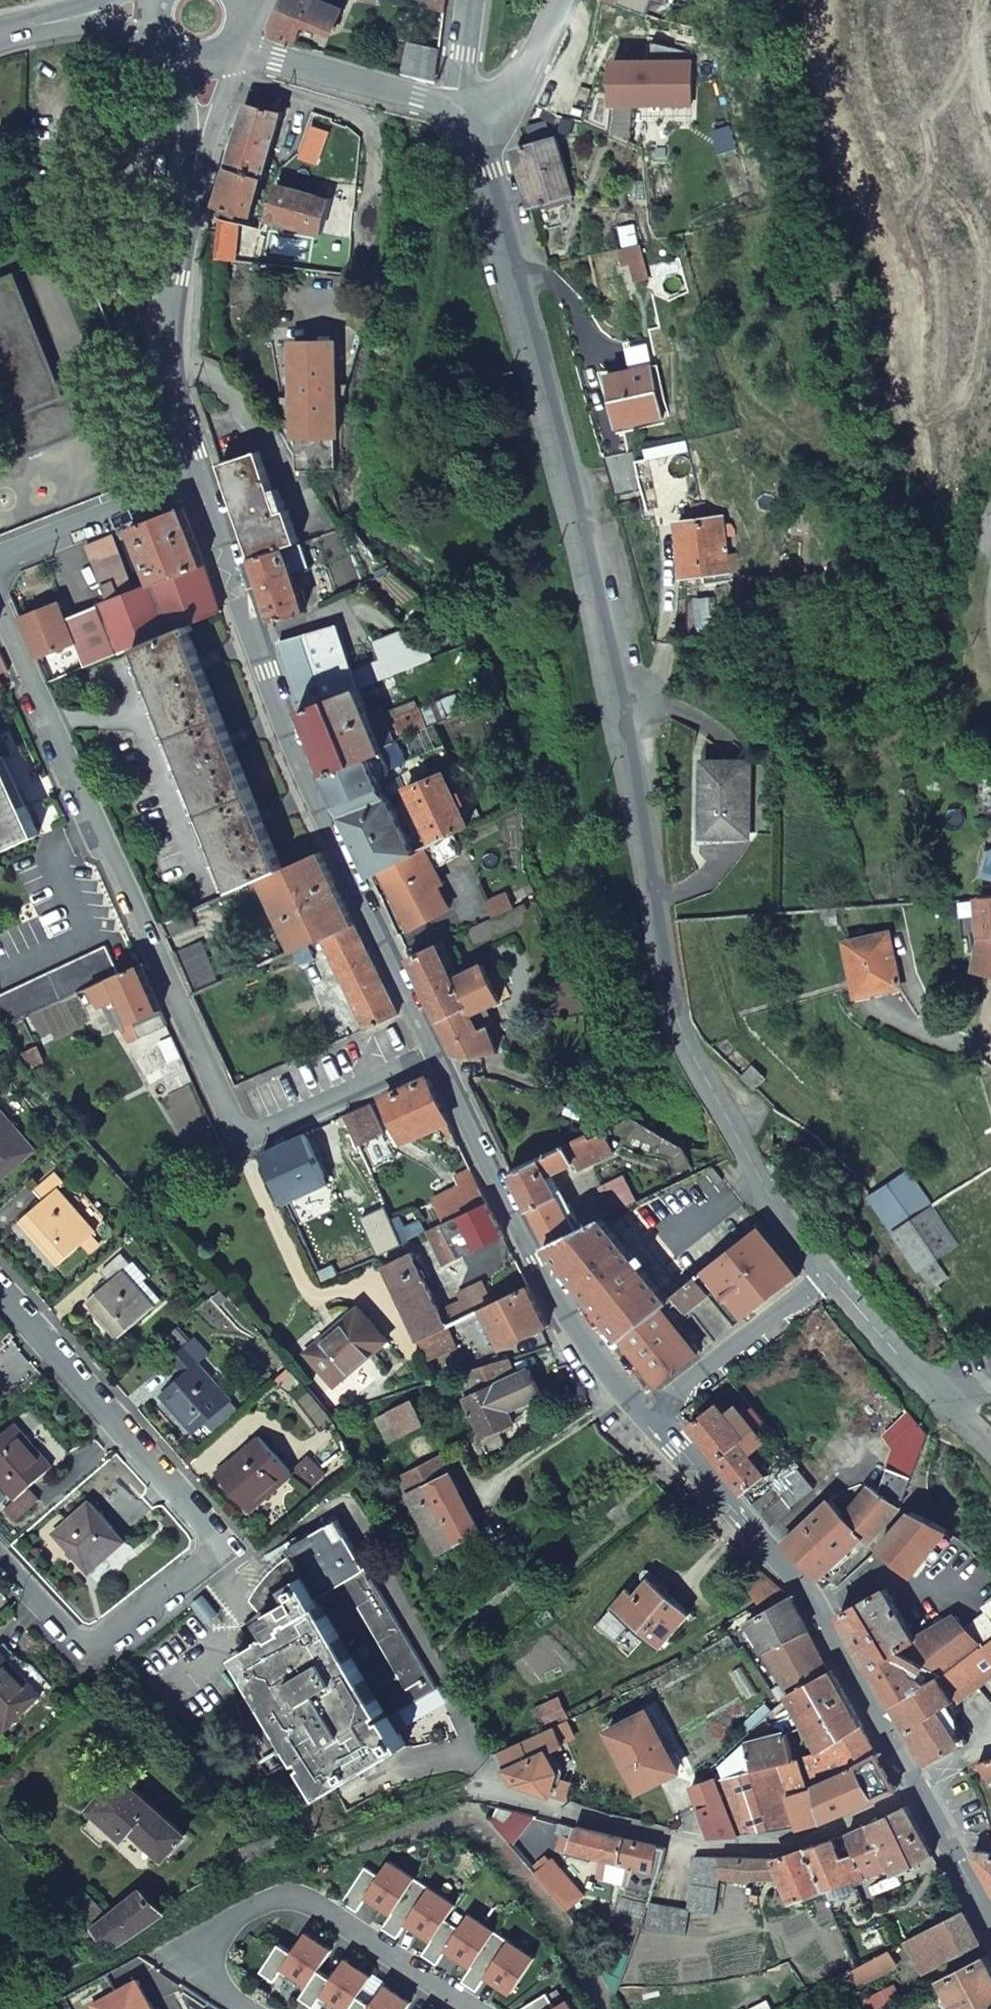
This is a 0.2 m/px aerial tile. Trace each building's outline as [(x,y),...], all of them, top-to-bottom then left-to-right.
[(314,0),(284,0),(269,33),(294,43),(304,18),(332,29),(339,10),(314,0)] [(414,5),(442,13),(444,0),(415,0),(414,5)] [(633,10),(637,0),(612,0),(633,10)] [(437,49),(407,43),(400,73),(433,83),(437,49)] [(247,95),(215,207),(250,216),(280,112),(276,110),(278,99),(247,95)] [(294,150),(323,157),(322,163),(326,164),(328,158),(335,161),(343,129),(303,119),(294,150)] [(576,191),(561,135),(514,148),(529,205),(537,202),(545,227),(561,222),(553,197),(576,191)] [(328,199),(276,185),(265,218),(319,233),(328,199)] [(217,217),(214,252),(235,252),(242,220),(217,217)] [(13,417),(0,423),(0,455),(3,462),(85,430),(69,391),(62,394),(12,271),(0,276),(0,386),(13,417)] [(628,370),(605,374),(617,426),(661,417),(650,366),(655,365),(649,337),(622,343),(628,370)] [(290,345),(292,472),(322,472),(331,472),(334,448),(330,343),(290,345)] [(598,450),(609,491),(637,484),(632,461),(628,444),(598,450)] [(683,450),(632,461),(637,484),(640,498),(691,488),(683,450)] [(291,542),(257,451),(217,464),(250,556),(283,545),(291,542)] [(205,566),(183,508),(130,529),(151,587),(205,566)] [(717,515),(675,522),(682,574),(724,569),(717,515)] [(131,595),(110,537),(86,547),(107,603),(131,595)] [(283,545),(291,573),(308,567),(299,540),(291,542),(283,545)] [(250,556),(269,619),(303,610),(291,573),(283,545),(250,556)] [(135,646),(185,624),(220,611),(205,566),(151,587),(131,595),(107,603),(65,619),(75,642),(85,666),(118,651),(119,653),(135,646)] [(37,659),(75,642),(65,619),(59,603),(21,620),(37,659)] [(280,870),(185,624),(135,646),(230,893),(232,892),(246,886),(259,880),(280,870)] [(315,629),(341,691),(350,687),(427,655),(404,628),(370,642),(375,660),(346,672),(334,624),(315,629)] [(341,691),(315,629),(275,639),(296,710),(341,691)] [(378,748),(350,687),(341,691),(296,710),(323,772),(378,748)] [(421,716),(384,730),(388,740),(425,727),(421,716)] [(414,851),(378,779),(386,774),(386,768),(384,761),(378,748),(323,772),(368,874),(377,870),(381,868),(414,851)] [(0,753),(0,855),(37,838),(0,753)] [(746,833),(747,759),(703,758),(702,832),(746,833)] [(443,773),(405,787),(431,843),(480,819),(460,780),(450,773),(445,775),(443,773)] [(416,850),(427,870),(432,867),(421,848),(416,850)] [(435,885),(427,870),(416,850),(414,851),(381,868),(392,890),(388,892),(407,929),(447,908),(435,885)] [(353,927),(318,853),(280,870),(259,880),(294,954),(321,941),(353,927)] [(427,870),(435,885),(440,882),(432,867),(427,870)] [(377,870),(388,892),(392,890),(381,868),(377,870)] [(246,886),(232,892),(234,899),(249,893),(246,886)] [(976,895),(975,971),(990,972),(990,894),(976,895)] [(168,941),(193,930),(186,912),(160,924),(168,941)] [(365,1031),(396,1016),(353,927),(321,941),(365,1031)] [(856,993),(900,983),(895,957),(890,930),(845,939),(856,993)] [(452,977),(434,942),(406,956),(437,1019),(464,1004),(452,977)] [(218,987),(200,943),(174,954),(193,998),(218,987)] [(117,976),(104,949),(0,1000),(0,1024),(5,1031),(75,996),(117,976)] [(493,1029),(482,1005),(498,997),(480,962),(452,977),(464,1004),(437,1019),(449,1044),(452,1045),(457,1056),(468,1058),(497,1052),(488,1032),(493,1029)] [(120,1000),(139,1040),(153,1033),(167,1027),(139,965),(117,976),(75,996),(85,1016),(120,1000)] [(396,1016),(365,1031),(367,1035),(398,1020),(396,1016)] [(110,1034),(103,1018),(93,1023),(101,1038),(110,1034)] [(398,1020),(367,1035),(380,1060),(411,1046),(398,1020)] [(43,1060),(33,1045),(19,1054),(30,1069),(43,1060)] [(425,1079),(383,1098),(403,1142),(445,1122),(425,1079)] [(382,1135),(369,1104),(345,1116),(350,1129),(358,1148),(382,1135)] [(0,1116),(0,1171),(26,1147),(0,1116)] [(345,1116),(318,1128),(324,1141),(329,1140),(334,1152),(347,1147),(342,1133),(350,1129),(345,1116)] [(513,1173),(547,1243),(571,1229),(543,1172),(565,1160),(570,1168),(610,1148),(600,1127),(513,1173)] [(305,1134),(263,1153),(285,1204),(325,1184),(305,1134)] [(609,1210),(633,1199),(622,1174),(597,1185),(609,1210)] [(55,1269),(93,1236),(55,1193),(61,1188),(52,1177),(34,1194),(43,1204),(16,1226),(55,1269)] [(473,1179),(429,1200),(440,1225),(443,1224),(485,1204),(473,1179)] [(935,1256),(956,1241),(932,1205),(913,1218),(888,1183),(867,1198),(888,1227),(917,1269),(935,1256)] [(485,1204),(443,1224),(459,1257),(502,1236),(485,1204)] [(632,1256),(599,1214),(571,1229),(547,1243),(620,1339),(665,1298),(664,1296),(639,1263),(643,1260),(638,1253),(632,1256)] [(769,1293),(797,1271),(760,1223),(702,1267),(742,1316),(769,1293)] [(444,1329),(409,1253),(382,1268),(417,1343),(444,1329)] [(160,1319),(122,1275),(130,1267),(121,1256),(99,1275),(109,1286),(83,1309),(121,1353),(160,1319)] [(935,1256),(917,1269),(929,1287),(947,1274),(935,1256)] [(683,1307),(706,1287),(695,1273),(672,1290),(683,1307)] [(465,1290),(476,1312),(478,1311),(491,1304),(479,1283),(465,1290)] [(499,1348),(545,1326),(525,1286),(491,1304),(478,1311),(499,1348)] [(620,1339),(656,1386),(699,1351),(692,1343),(688,1345),(663,1314),(677,1298),(672,1290),(664,1296),(665,1298),(620,1339)] [(342,1329),(305,1357),(330,1388),(384,1346),(357,1311),(339,1324),(342,1329)] [(425,1361),(454,1351),(444,1329),(417,1343),(425,1361)] [(231,1403),(232,1402),(200,1366),(211,1357),(196,1341),(170,1362),(184,1378),(159,1399),(192,1436),(204,1426),(231,1403)] [(502,1360),(454,1376),(465,1398),(462,1399),(490,1459),(506,1451),(497,1431),(510,1424),(506,1413),(538,1398),(525,1372),(511,1378),(502,1360)] [(443,1372),(432,1376),(436,1382),(447,1379),(443,1372)] [(868,1405),(863,1408),(868,1414),(882,1432),(891,1447),(873,1491),(867,1486),(842,1514),(859,1535),(858,1537),(864,1541),(894,1508),(893,1504),(924,1430),(892,1389),(883,1393),(878,1396),(868,1405)] [(579,1397),(568,1402),(572,1411),(584,1407),(579,1397)] [(231,1403),(204,1426),(212,1435),(239,1412),(231,1403)] [(749,1453),(763,1442),(757,1433),(743,1416),(733,1424),(715,1403),(688,1425),(742,1492),(765,1475),(749,1453)] [(386,1445),(418,1430),(406,1406),(375,1421),(386,1445)] [(838,1429),(820,1408),(798,1426),(815,1448),(838,1429)] [(15,1503),(6,1511),(15,1522),(37,1502),(28,1493),(69,1456),(30,1414),(0,1439),(0,1486),(15,1503)] [(771,1485),(791,1506),(842,1463),(841,1459),(853,1448),(838,1429),(815,1448),(771,1485)] [(291,1475),(258,1438),(215,1476),(250,1514),(291,1475)] [(439,1559),(479,1537),(448,1479),(439,1461),(397,1483),(439,1559)] [(791,1506),(771,1485),(761,1494),(751,1502),(771,1527),(793,1508),(791,1506)] [(745,1495),(751,1502),(761,1494),(756,1487),(745,1495)] [(842,1514),(829,1500),(785,1542),(817,1579),(858,1537),(859,1535),(842,1514)] [(50,1537),(82,1574),(118,1543),(86,1506),(50,1537)] [(908,1510),(878,1546),(909,1572),(943,1529),(908,1510)] [(275,1638),(238,1660),(318,1802),(403,1752),(385,1721),(432,1693),(334,1524),(288,1550),(292,1558),(279,1567),(266,1580),(260,1588),(250,1602),(262,1617),(254,1623),(262,1636),(269,1631),(275,1638)] [(610,1606),(660,1646),(686,1613),(690,1615),(694,1609),(647,1573),(633,1591),(626,1586),(610,1606)] [(868,1668),(892,1654),(891,1652),(899,1647),(915,1639),(913,1635),(884,1588),(837,1614),(868,1668)] [(913,1635),(915,1639),(899,1647),(937,1673),(939,1674),(955,1661),(990,1633),(990,1593),(978,1603),(982,1609),(962,1627),(950,1614),(913,1635)] [(746,1622),(786,1692),(825,1672),(789,1597),(746,1622)] [(725,1637),(733,1632),(729,1625),(720,1629),(725,1637)] [(922,1763),(954,1747),(932,1713),(951,1700),(976,1681),(990,1670),(990,1633),(955,1661),(939,1674),(937,1673),(888,1703),(922,1763)] [(888,1703),(937,1673),(899,1647),(891,1652),(892,1654),(868,1668),(888,1703)] [(0,1655),(0,1730),(2,1731),(38,1698),(0,1655)] [(786,1692),(819,1749),(860,1727),(828,1671),(825,1672),(786,1692)] [(543,1727),(566,1715),(558,1698),(535,1710),(543,1727)] [(932,1713),(954,1747),(965,1740),(958,1728),(951,1700),(932,1713)] [(647,1707),(607,1727),(638,1787),(679,1766),(647,1707)] [(561,1746),(555,1725),(498,1756),(502,1768),(509,1783),(545,1795),(555,1773),(545,1754),(561,1746)] [(827,1819),(895,1789),(876,1755),(873,1756),(860,1731),(862,1730),(860,1727),(819,1749),(800,1755),(797,1756),(792,1757),(792,1761),(773,1764),(794,1830),(827,1819)] [(785,1731),(745,1741),(720,1765),(721,1769),(723,1774),(773,1764),(792,1761),(792,1757),(797,1756),(793,1739),(787,1740),(785,1731)] [(990,1785),(990,1757),(976,1762),(988,1781),(990,1785)] [(723,1774),(717,1775),(715,1776),(735,1837),(770,1833),(792,1831),(794,1830),(773,1764),(723,1774)] [(89,1810),(123,1841),(132,1831),(161,1859),(163,1858),(168,1863),(179,1858),(193,1842),(121,1775),(89,1810)] [(690,1783),(710,1836),(735,1837),(715,1776),(690,1783)] [(868,1823),(890,1864),(887,1866),(892,1874),(931,1856),(905,1805),(868,1823)] [(556,1836),(570,1839),(575,1826),(576,1823),(559,1821),(556,1836)] [(844,1835),(862,1876),(887,1866),(890,1864),(868,1823),(844,1835)] [(566,1849),(648,1868),(654,1844),(575,1826),(570,1839),(566,1849)] [(862,1876),(844,1835),(804,1850),(821,1891),(824,1890),(833,1914),(859,1903),(850,1880),(862,1876)] [(976,1849),(970,1853),(990,1893),(990,1853),(976,1849)] [(691,1872),(717,1877),(745,1881),(750,1880),(781,1878),(790,1901),(821,1891),(804,1850),(774,1859),(701,1856),(695,1855),(691,1872)] [(585,1898),(552,1859),(536,1872),(569,1911),(585,1898)] [(482,1983),(516,2003),(544,1954),(464,1907),(454,1924),(448,1921),(457,1906),(386,1864),(378,1878),(360,1868),(339,1904),(350,1911),(359,1896),(389,1914),(381,1928),(388,1932),(398,1916),(437,1940),(426,1958),(430,1960),(438,1947),(473,1967),(462,1985),(476,1994),(482,1983)] [(710,1911),(717,1877),(691,1872),(683,1909),(710,1911)] [(139,1891),(104,1919),(79,1892),(68,1901),(94,1929),(109,1949),(139,1927),(163,1912),(139,1891)] [(635,1930),(678,1933),(683,1909),(644,1906),(635,1930)] [(920,1974),(977,1942),(961,1912),(904,1944),(920,1974)] [(289,1956),(278,1949),(262,1976),(274,1983),(281,1972),(308,1988),(299,2003),(309,2008),(313,2008),(320,1999),(337,2008),(367,2008),(351,1999),(365,1977),(341,1963),(330,1981),(317,1973),(330,1952),(302,1935),(289,1956)] [(856,1991),(895,1970),(887,1953),(847,1975),(856,1991)] [(985,1957),(940,1981),(954,2008),(990,2008),(990,1969),(985,1957)] [(405,2005),(381,1990),(370,2008),(402,2008),(405,2005)] [(562,2001),(552,2007),(542,1990),(514,2008),(515,2008),(567,2008),(562,2001)] [(898,2003),(891,1990),(862,2005),(864,2008),(887,2008),(898,2003)] [(124,1993),(95,2008),(133,2008),(124,1993)]
